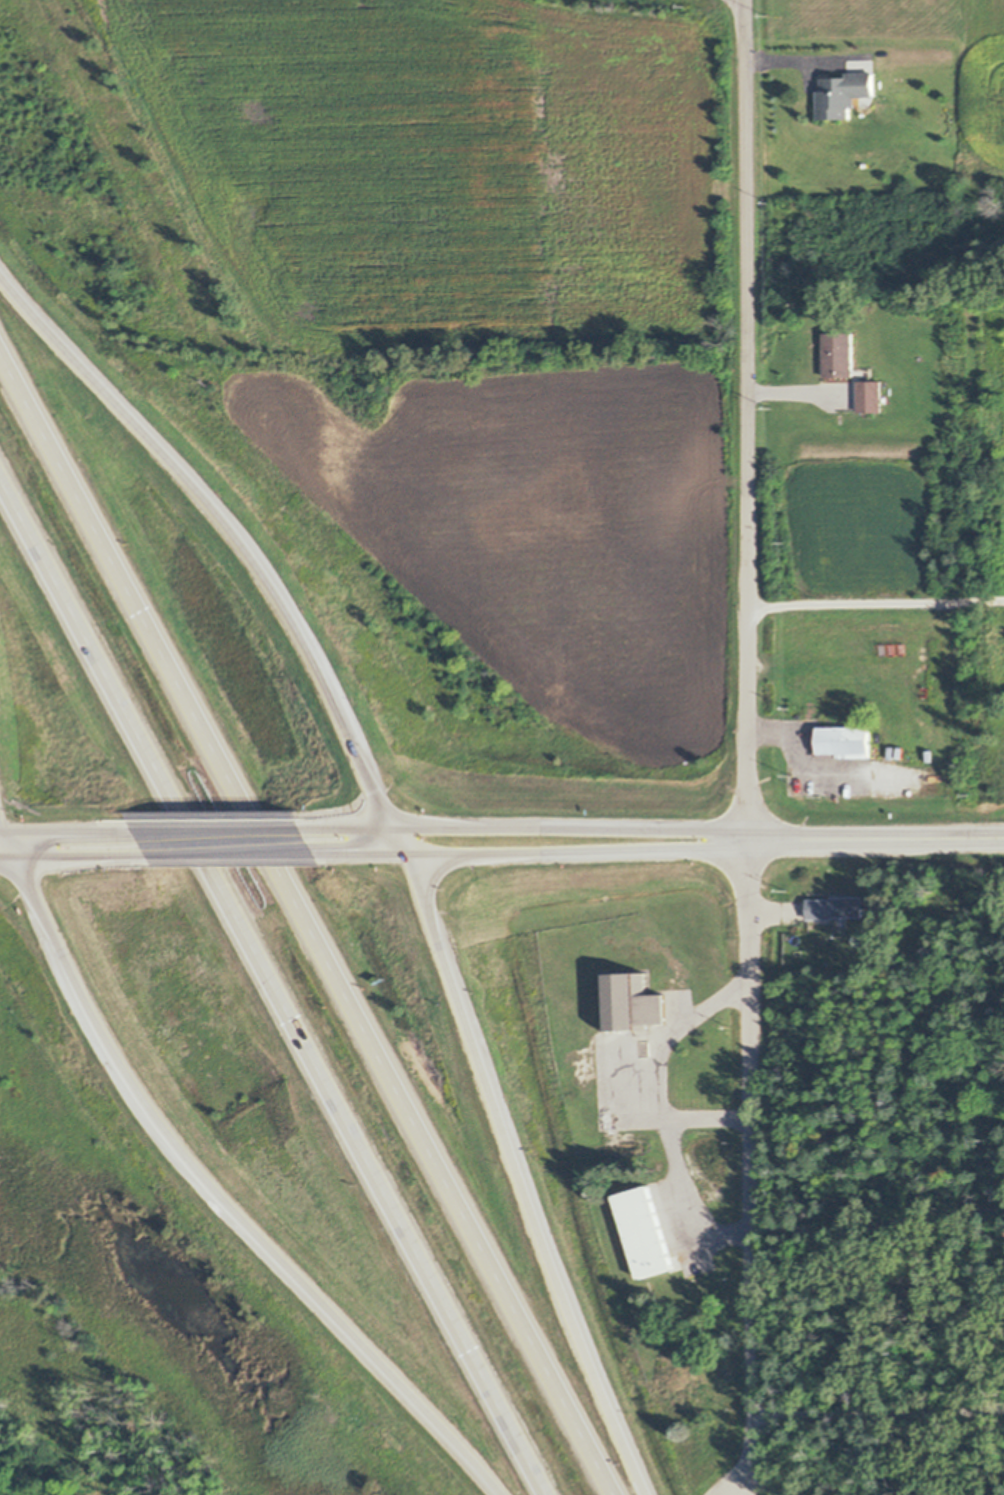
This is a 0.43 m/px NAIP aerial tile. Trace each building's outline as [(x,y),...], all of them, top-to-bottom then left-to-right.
[(875,97),(861,97),(854,97),(854,108),(852,108),(850,108),(850,119),(818,120),(817,92),(822,92),(821,79),(845,79),(845,75),(875,74),(875,97)] [(875,97),(875,98),(871,107),(861,107),(861,98),(861,97),(875,97)] [(852,367),(852,375),(851,375),(825,376),(825,333),(851,333),(852,367)] [(872,381),(858,381),(851,381),(851,375),(852,375),(852,367),(872,367),(872,381)] [(858,381),(872,381),(879,380),(879,401),(879,402),(879,403),(879,410),(858,411),(858,403),(858,402),(858,381)] [(871,757),(814,757),(815,726),(871,726),(871,757)] [(809,919),(809,899),(833,899),(833,896),(865,896),(865,917),(834,916),(834,919),(809,919)] [(667,1022),(644,1023),(644,1032),(608,1032),(607,974),(643,973),(643,994),(666,994),(667,1022)] [(638,1275),(616,1201),(614,1195),(648,1185),(650,1191),(672,1265),(672,1267),(638,1277),(638,1275)]
